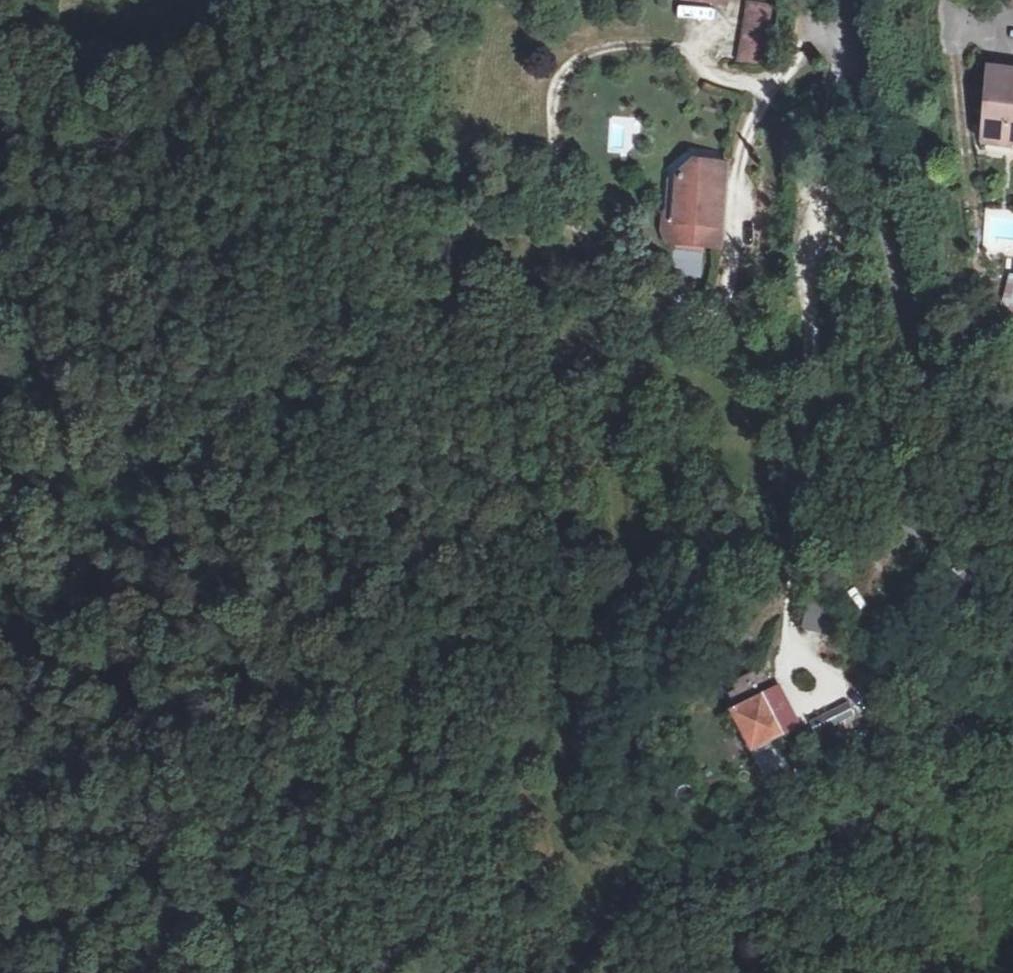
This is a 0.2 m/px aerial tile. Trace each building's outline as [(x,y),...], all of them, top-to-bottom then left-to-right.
[(674,1),(725,9),(726,0),(674,0),(674,1)] [(780,14),(750,9),(745,42),(775,46),(780,14)] [(1005,74),(991,73),(984,143),(1012,146),(1012,75),(1005,74)] [(726,170),(695,168),(679,181),(676,210),(666,220),(670,226),(669,248),(720,252),(726,170)] [(701,276),(702,254),(687,253),(686,276),(701,276)] [(836,635),(836,608),(804,609),(804,635),(836,635)] [(850,700),(812,722),(825,745),(864,724),(850,700)] [(736,718),(757,759),(788,743),(767,702),(736,718)]
